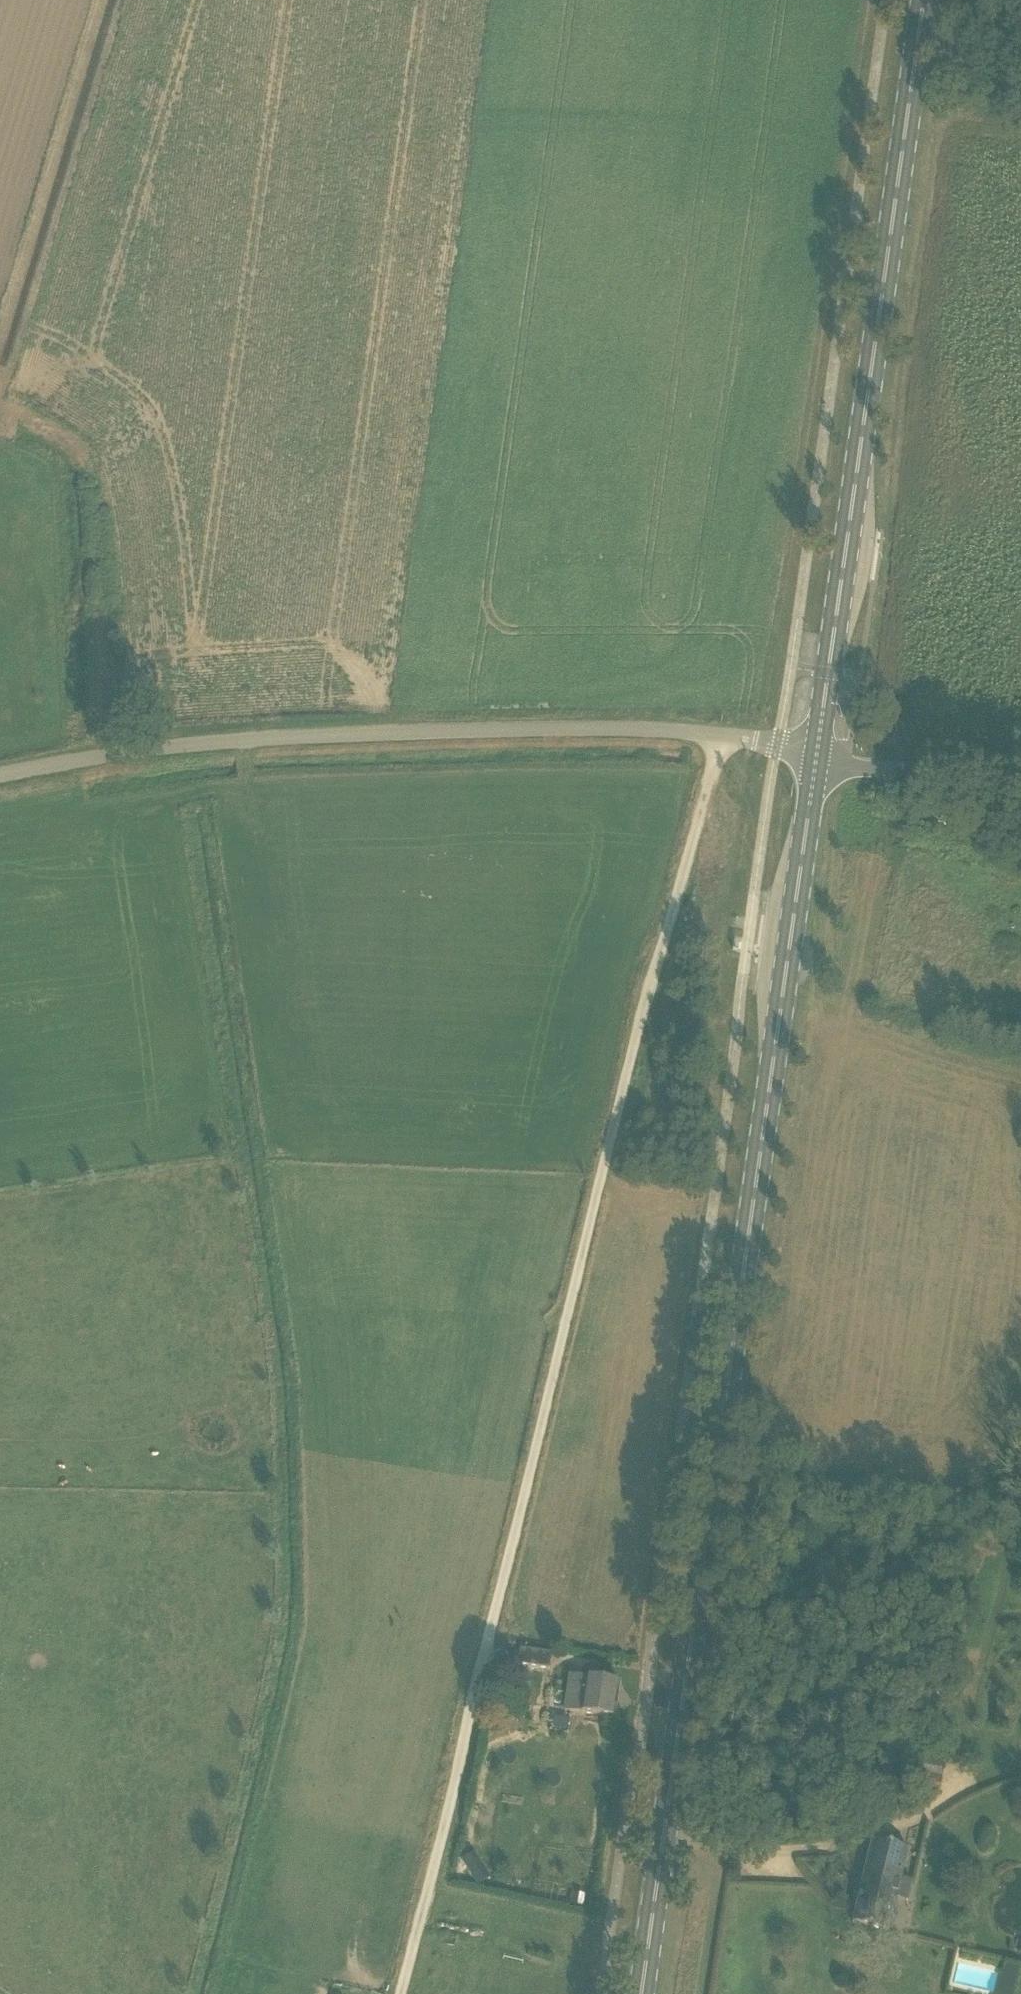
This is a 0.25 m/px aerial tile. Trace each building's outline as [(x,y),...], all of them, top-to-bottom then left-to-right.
[(518,1664),(549,1669),(552,1653),(520,1649),(518,1664)] [(564,1711),(579,1713),(614,1718),(619,1682),(569,1675),(564,1711)] [(496,1718),(499,1725),(512,1719),(509,1712),(496,1718)] [(923,1758),(916,1794),(941,1799),(947,1763),(923,1758)] [(871,1843),(852,1922),(893,1932),(901,1899),(912,1902),(916,1884),(905,1881),(912,1852),(871,1843)] [(491,1878),(482,1864),(469,1872),(478,1887),(491,1878)] [(583,1907),(585,1896),(573,1893),(571,1905),(583,1907)]
